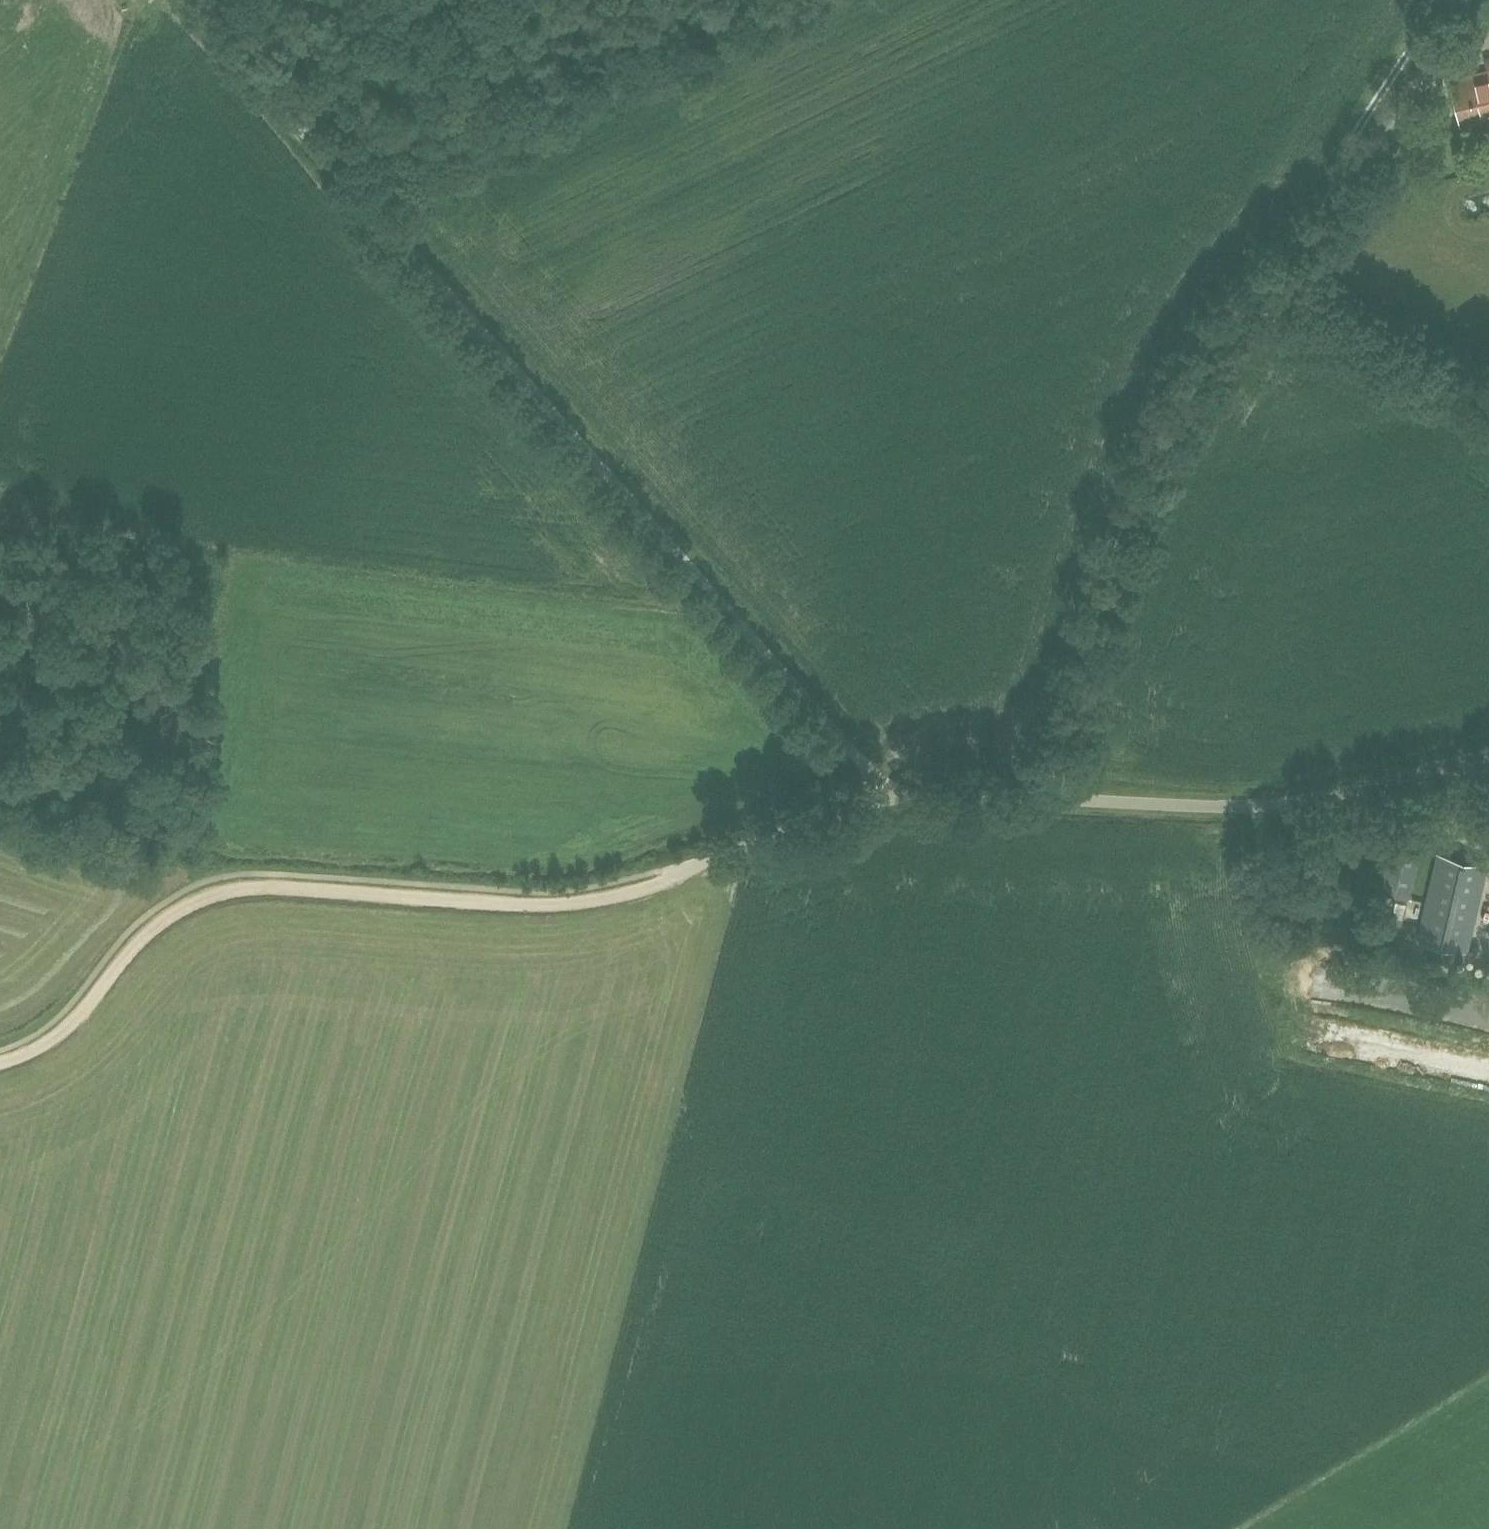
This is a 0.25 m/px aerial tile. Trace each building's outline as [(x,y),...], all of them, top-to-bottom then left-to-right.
[(1488,117),(1488,71),(1450,80),(1460,124),(1488,117)] [(1408,898),(1420,854),(1391,846),(1379,890),(1408,898)] [(1466,951),(1486,865),(1438,854),(1418,940),(1466,951)]
